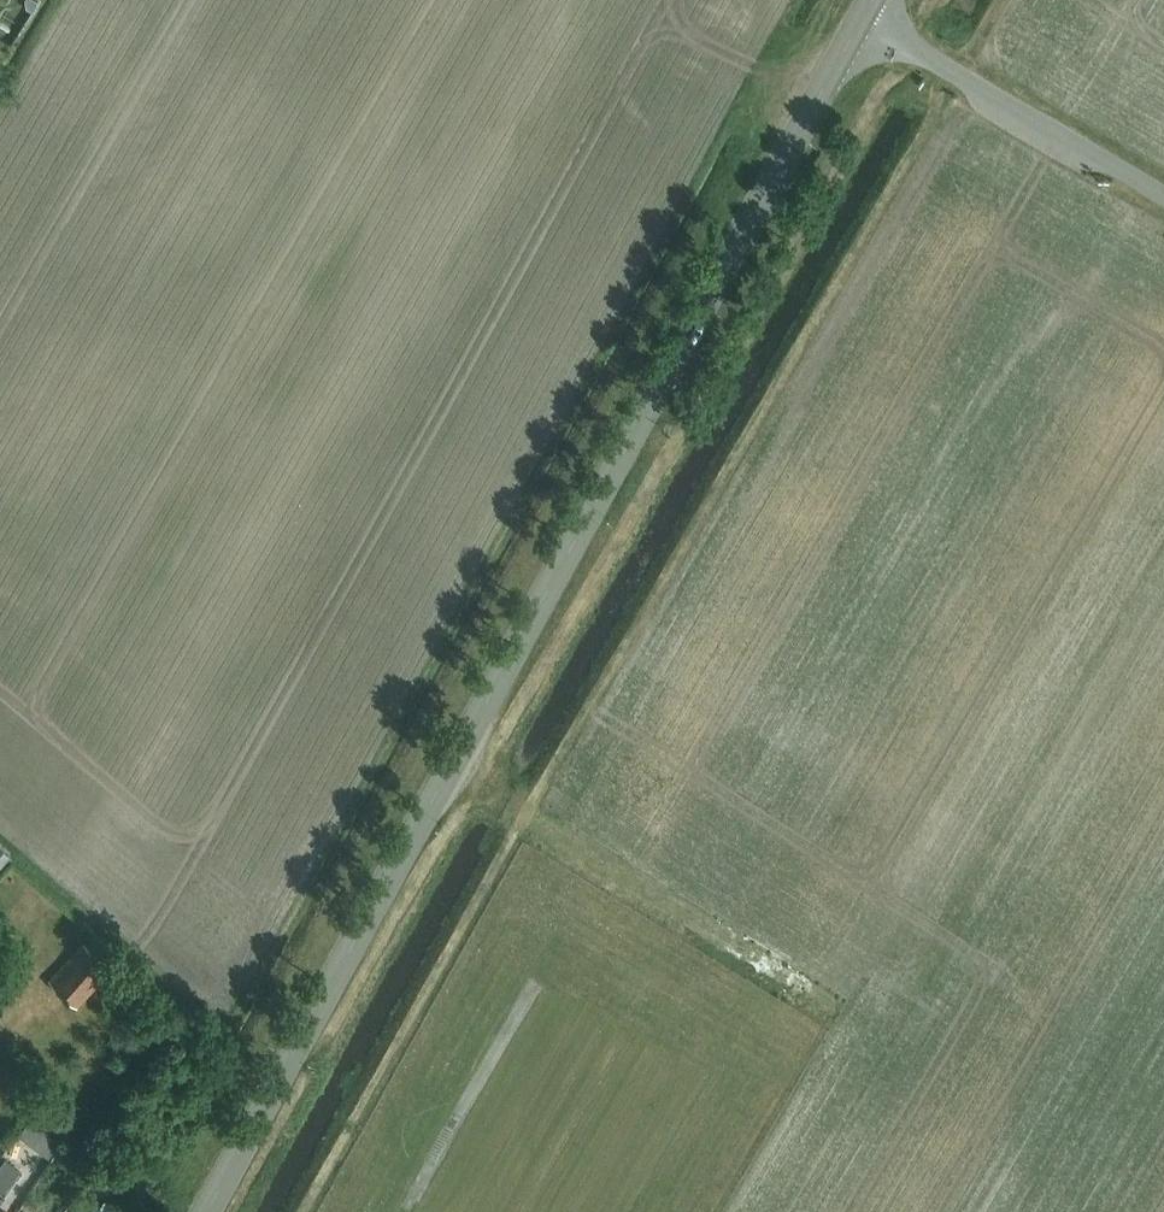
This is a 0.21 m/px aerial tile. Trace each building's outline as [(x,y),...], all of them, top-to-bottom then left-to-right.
[(113,969),(83,942),(48,980),(78,1007),(113,969)] [(0,1165),(0,1191),(4,1194),(22,1171),(5,1158),(0,1165)]
